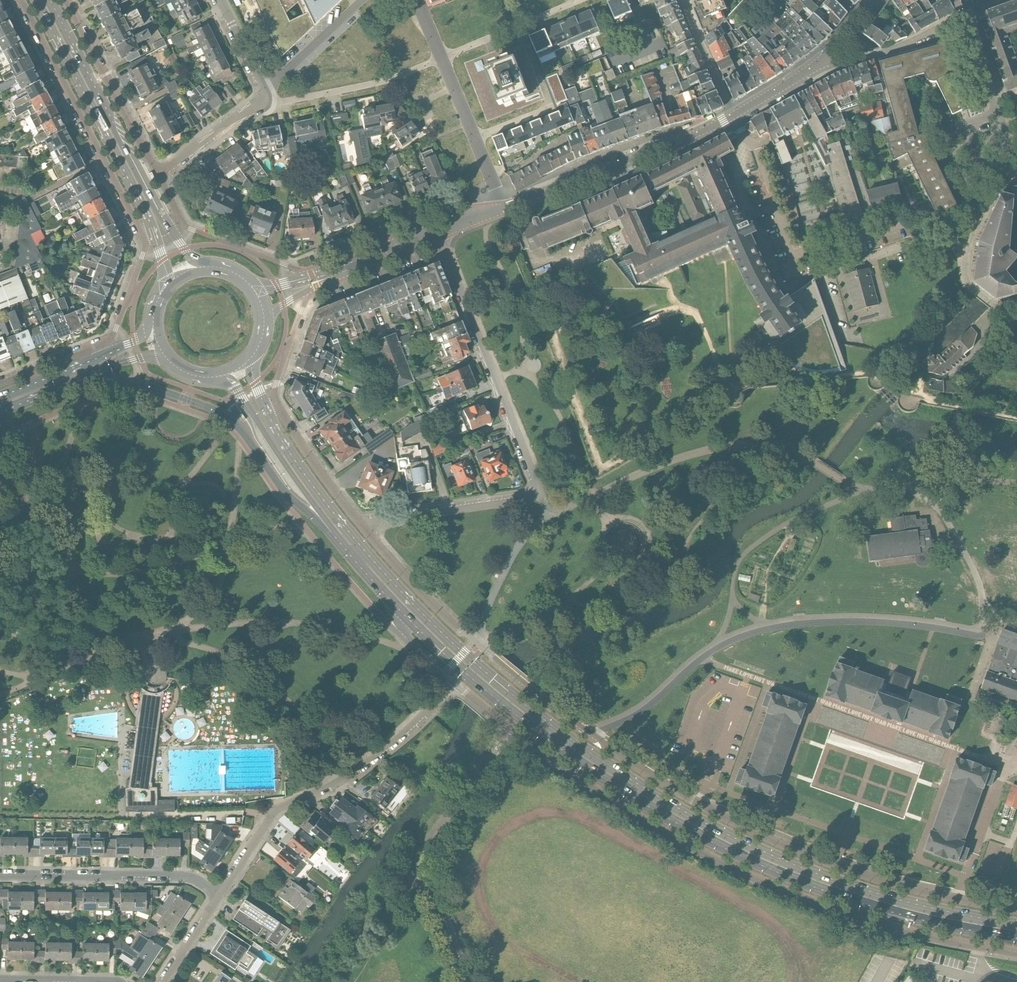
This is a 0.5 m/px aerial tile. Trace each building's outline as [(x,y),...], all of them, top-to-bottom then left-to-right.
[(120,12),(118,6),(130,0),(110,0),(95,8),(102,21),(120,12)] [(171,16),(176,14),(181,11),(196,4),(194,0),(176,0),(171,3),(174,9),(169,12),(171,16)] [(343,0),(252,0),(280,59),(309,32),(343,0)] [(608,4),(615,21),(632,13),(627,0),(617,0),(608,4)] [(658,11),(677,3),(675,0),(654,0),(658,11)] [(696,8),(694,9),(706,38),(707,38),(722,27),(727,20),(726,20),(723,12),(727,10),(723,0),(693,0),(696,8)] [(793,7),(799,2),(797,0),(794,0),(788,6),(790,9),(786,13),(819,46),(825,40),(807,21),(799,13),(793,7)] [(818,17),(813,12),(804,4),(800,0),(799,2),(793,7),(799,13),(807,21),(825,40),(830,35),(833,32),(823,22),(818,17)] [(804,4),(813,12),(818,7),(812,0),(797,0),(799,2),(800,0),(804,4)] [(841,22),(832,13),(828,17),(822,11),(827,7),(825,5),(819,0),(812,0),(818,7),(813,12),(818,17),(823,22),(833,32),(841,22)] [(841,22),(848,14),(833,0),(830,0),(825,5),(827,7),(832,13),(841,22)] [(909,12),(900,0),(891,0),(906,19),(910,15),(909,12)] [(913,9),(918,6),(916,2),(915,0),(900,0),(909,12),(913,9)] [(918,6),(913,9),(909,12),(910,15),(921,31),(930,26),(939,21),(932,7),(928,1),(928,0),(920,0),(916,2),(918,6)] [(932,7),(939,21),(947,17),(949,16),(956,12),(949,0),(947,0),(942,3),(940,3),(932,7)] [(964,9),(959,0),(949,0),(956,12),(964,9)] [(964,9),(985,1),(986,0),(959,0),(964,9)] [(979,15),(1007,91),(1016,88),(1016,60),(1008,35),(1016,32),(1016,1),(979,15)] [(684,19),(677,3),(658,11),(661,18),(663,17),(664,21),(667,27),(668,26),(672,24),(684,19)] [(196,4),(181,11),(183,16),(187,22),(201,15),(196,4)] [(575,18),(585,39),(601,32),(599,29),(602,28),(598,20),(599,19),(594,9),(575,18)] [(8,21),(3,10),(0,12),(0,25),(8,21)] [(102,21),(108,34),(140,18),(136,10),(122,17),(120,12),(102,21)] [(805,57),(819,46),(786,13),(781,18),(775,24),(776,25),(782,31),(787,37),(805,57)] [(916,34),(921,31),(910,15),(906,19),(909,23),(909,22),(916,34)] [(115,47),(133,37),(130,32),(144,25),(140,18),(108,34),(115,47)] [(585,39),(575,18),(560,24),(569,46),(585,39)] [(683,44),(693,40),(684,19),(672,24),(668,26),(671,34),(677,31),(681,41),(676,43),(677,47),(683,44)] [(652,20),(647,22),(650,30),(656,27),(652,20)] [(707,38),(711,48),(734,30),(727,20),(722,27),(707,38)] [(14,32),(8,21),(0,25),(0,40),(14,32)] [(731,51),(747,43),(755,38),(742,21),(735,27),(736,29),(734,30),(711,48),(718,63),(729,56),(728,53),(731,51)] [(767,38),(765,35),(770,30),(776,25),(775,24),(773,21),(766,27),(762,23),(753,31),(760,40),(759,41),(768,51),(783,72),(789,68),(775,50),(770,42),(767,38)] [(889,37),(889,36),(896,43),(907,38),(896,27),(889,22),(882,33),(889,37)] [(554,52),(569,46),(560,24),(545,30),(554,52)] [(192,33),(198,45),(213,37),(207,25),(192,33)] [(776,25),(770,30),(776,37),(782,31),(776,25)] [(881,47),(885,42),(889,37),(882,33),(872,26),(869,28),(862,34),(871,41),(881,47)] [(147,30),(133,37),(115,47),(121,60),(125,58),(127,62),(130,62),(140,57),(138,51),(138,50),(143,48),(141,43),(151,38),(147,30)] [(557,58),(554,52),(545,30),(530,37),(539,59),(541,64),(557,58)] [(795,64),(783,46),(780,48),(776,44),(777,44),(773,39),(776,37),(770,30),(765,35),(767,38),(770,42),(775,50),(789,68),(795,64)] [(21,44),(14,32),(0,40),(0,54),(21,44)] [(173,46),(185,40),(182,33),(170,39),(173,46)] [(795,64),(805,57),(787,37),(780,42),(783,46),(795,64)] [(200,49),(204,56),(218,48),(213,38),(198,45),(194,47),(188,50),(186,51),(188,54),(188,55),(196,51),(200,49)] [(766,83),(777,76),(762,56),(768,51),(759,41),(755,38),(747,43),(759,57),(754,62),(766,83)] [(156,51),(157,50),(163,47),(166,45),(163,39),(152,44),(156,51)] [(677,58),(687,53),(697,48),(693,40),(683,44),(677,47),(673,49),(668,51),(670,56),(675,53),(677,58)] [(890,151),(929,140),(926,135),(920,136),(904,80),(918,76),(919,79),(919,80),(922,84),(923,85),(928,80),(929,81),(932,82),(935,83),(937,82),(953,115),(969,107),(954,77),(961,74),(952,44),(952,43),(880,63),(885,81),(881,82),(882,85),(888,108),(892,107),(898,129),(892,131),(886,134),(890,151)] [(27,57),(21,44),(0,54),(0,65),(2,65),(4,68),(8,66),(27,57)] [(208,65),(223,58),(218,48),(204,56),(208,65)] [(696,76),(708,71),(697,48),(687,53),(692,66),(685,69),(688,78),(696,76)] [(777,76),(783,72),(768,51),(762,56),(777,76)] [(758,87),(766,83),(754,62),(749,54),(743,59),(747,67),(750,73),(758,87)] [(735,66),(732,60),(729,55),(729,56),(718,63),(722,72),(727,70),(731,68),(735,66)] [(135,87),(157,75),(162,73),(159,67),(153,70),(149,63),(145,56),(129,65),(132,72),(128,74),(129,75),(128,77),(130,80),(132,81),(135,87)] [(0,71),(0,74),(5,84),(33,69),(27,57),(8,66),(9,67),(0,71)] [(223,58),(208,65),(206,67),(214,83),(231,74),(223,58)] [(505,64),(487,71),(500,106),(530,94),(516,60),(505,64)] [(599,60),(585,65),(589,77),(604,72),(599,60)] [(882,85),(881,82),(880,80),(875,60),(866,63),(873,86),(882,85)] [(872,123),(885,176),(895,174),(890,151),(886,134),(892,131),(888,108),(882,85),(873,86),(866,63),(851,69),(858,102),(863,125),(872,123)] [(608,80),(616,77),(614,68),(606,70),(608,80)] [(17,93),(40,82),(33,69),(5,84),(0,86),(0,94),(14,87),(17,93)] [(854,103),(858,102),(851,69),(837,74),(826,80),(836,102),(839,108),(845,105),(846,106),(848,105),(849,108),(855,106),(854,103)] [(701,85),(712,81),(708,71),(696,76),(701,85)] [(667,115),(663,106),(660,96),(652,73),(641,77),(651,101),(652,104),(654,109),(663,128),(670,126),(692,120),(684,94),(676,96),(680,112),(667,115)] [(748,94),(758,87),(750,73),(741,78),(748,94)] [(565,91),(558,74),(547,78),(557,104),(568,100),(565,91)] [(741,78),(739,74),(734,76),(725,80),(735,101),(748,94),(741,78)] [(164,87),(166,86),(169,93),(179,88),(175,81),(169,83),(158,76),(157,75),(135,87),(136,88),(135,89),(137,93),(138,93),(141,98),(164,87)] [(623,91),(630,88),(625,75),(617,78),(622,90),(622,91),(623,91)] [(703,117),(713,113),(706,97),(701,85),(696,76),(688,78),(703,117)] [(692,120),(703,117),(688,78),(679,82),(684,94),(692,120)] [(826,121),(832,132),(833,131),(833,132),(846,125),(847,124),(840,111),(833,114),(830,106),(836,102),(826,80),(816,86),(827,109),(831,118),(826,121)] [(181,90),(187,86),(183,81),(178,85),(181,90)] [(706,97),(717,92),(712,81),(701,85),(706,97)] [(12,103),(15,109),(46,93),(40,82),(17,93),(15,94),(18,100),(12,103)] [(199,86),(195,89),(212,110),(222,103),(222,102),(227,98),(220,90),(214,94),(208,86),(203,90),(199,86)] [(230,99),(236,95),(228,86),(223,90),(230,99)] [(822,112),(827,109),(816,86),(809,89),(822,112)] [(606,100),(599,103),(593,88),(582,93),(579,93),(576,87),(572,89),(565,91),(568,100),(578,126),(581,132),(590,155),(601,150),(615,145),(630,140),(620,116),(620,114),(619,114),(613,117),(606,100)] [(170,101),(182,95),(179,88),(169,93),(167,94),(170,101)] [(202,118),(212,110),(195,89),(192,91),(195,95),(188,100),(197,111),(194,113),(199,119),(202,117),(202,118)] [(832,132),(826,121),(822,112),(809,89),(802,93),(826,135),(827,134),(832,132)] [(663,128),(654,109),(652,104),(630,112),(622,90),(611,94),(619,114),(620,114),(620,116),(630,140),(639,136),(663,128)] [(706,97),(713,113),(722,108),(723,108),(723,106),(723,105),(717,92),(706,97)] [(28,111),(31,115),(52,106),(46,93),(15,109),(12,111),(13,111),(16,117),(28,111)] [(781,138),(801,127),(808,123),(817,140),(824,136),(826,135),(802,93),(787,101),(764,114),(769,132),(773,142),(782,165),(793,161),(784,140),(783,141),(781,138)] [(157,130),(180,118),(177,113),(173,111),(173,112),(171,113),(166,103),(148,112),(154,123),(153,123),(156,129),(157,129),(157,130)] [(377,108),(380,127),(386,126),(388,126),(387,124),(390,124),(390,122),(394,121),(395,122),(406,115),(398,103),(393,107),(392,105),(377,108)] [(550,116),(556,130),(560,129),(575,123),(567,103),(558,106),(560,112),(550,116)] [(36,129),(58,117),(52,106),(31,115),(29,116),(36,129)] [(368,138),(382,135),(380,127),(377,108),(363,110),(364,115),(361,116),(364,129),(354,131),(360,158),(355,159),(356,165),(372,161),(366,137),(368,137),(368,138)] [(191,113),(186,116),(189,121),(192,128),(198,125),(191,113)] [(345,119),(344,113),(332,116),(333,121),(345,119)] [(745,126),(745,127),(744,127),(747,131),(749,130),(750,132),(751,131),(751,132),(753,132),(754,132),(754,131),(755,130),(754,129),(756,129),(760,137),(761,137),(769,132),(764,114),(751,121),(752,122),(750,123),(745,125),(746,126),(745,126)] [(531,123),(537,138),(540,136),(556,130),(550,116),(531,123)] [(36,145),(44,141),(65,130),(58,117),(36,129),(39,136),(33,139),(36,145)] [(178,127),(183,124),(180,118),(157,130),(164,143),(164,142),(165,144),(171,141),(170,139),(181,134),(178,127)] [(286,138),(291,161),(292,161),(300,159),(297,143),(317,139),(327,137),(325,124),(316,126),(315,120),(293,124),(295,136),(286,138)] [(411,123),(393,134),(402,148),(413,140),(411,137),(418,132),(415,127),(414,127),(411,123)] [(512,131),(518,145),(524,143),(537,138),(531,123),(512,131)] [(265,130),(269,151),(269,152),(270,155),(283,153),(279,127),(265,130)] [(53,151),(71,142),(65,130),(44,141),(47,145),(49,144),(53,151)] [(261,152),(269,151),(265,130),(257,131),(257,134),(252,135),(253,141),(254,148),(257,152),(261,151),(261,152)] [(518,145),(512,131),(493,139),(498,153),(518,145)] [(735,151),(736,151),(730,141),(737,137),(736,137),(737,136),(735,132),(734,133),(733,132),(727,136),(727,135),(704,148),(703,147),(698,150),(697,152),(643,178),(614,190),(614,191),(582,205),(582,203),(581,204),(582,206),(540,222),(539,220),(538,220),(536,221),(535,222),(536,224),(524,229),(532,251),(543,247),(544,252),(587,235),(588,236),(591,237),(593,235),(594,233),(594,232),(614,223),(621,220),(625,230),(621,231),(627,244),(632,244),(636,253),(624,258),(626,262),(629,268),(629,267),(638,286),(642,284),(643,285),(689,264),(704,258),(729,247),(730,250),(733,256),(735,261),(743,279),(750,292),(756,301),(762,311),(764,313),(760,316),(766,325),(764,328),(772,339),(781,338),(781,339),(803,324),(802,323),(806,320),(805,319),(807,315),(799,304),(795,304),(789,296),(786,298),(784,296),(773,278),(767,268),(761,254),(760,250),(753,236),(758,234),(754,224),(750,225),(749,222),(745,224),(739,211),(742,209),(723,167),(728,165),(725,157),(736,152),(735,151)] [(577,159),(590,155),(581,132),(568,137),(570,144),(577,159)] [(824,136),(817,140),(814,142),(827,166),(831,165),(826,146),(824,136)] [(890,151),(895,174),(898,184),(867,191),(872,210),(873,210),(873,212),(889,206),(903,201),(907,210),(930,200),(939,218),(959,208),(928,145),(931,144),(929,140),(890,151)] [(257,152),(254,148),(253,141),(245,147),(250,153),(253,157),(258,153),(257,152)] [(59,164),(77,155),(71,142),(53,151),(54,151),(50,153),(56,166),(59,164)] [(826,146),(831,165),(844,222),(863,215),(840,142),(826,146)] [(524,143),(518,145),(520,152),(526,149),(524,143)] [(562,167),(577,159),(570,144),(556,151),(556,152),(562,167)] [(227,152),(238,167),(241,170),(246,166),(248,163),(256,173),(256,177),(268,177),(262,169),(255,160),(253,157),(250,153),(246,156),(238,145),(227,152)] [(422,172),(429,192),(434,190),(450,184),(447,178),(443,180),(431,150),(421,154),(423,160),(422,160),(425,168),(423,169),(424,171),(422,172)] [(233,171),(238,167),(227,152),(213,163),(219,170),(221,169),(226,175),(232,170),(233,171)] [(554,171),(562,167),(556,152),(548,156),(554,171)] [(396,168),(404,165),(399,153),(393,157),(392,158),(396,168)] [(59,164),(66,177),(84,168),(77,155),(59,164)] [(554,171),(548,156),(547,155),(541,158),(534,162),(535,164),(542,177),(554,171)] [(396,170),(396,168),(392,158),(388,159),(384,160),(389,173),(396,170)] [(534,181),(542,177),(535,164),(527,168),(534,181)] [(526,185),(534,181),(527,168),(519,172),(526,185)] [(348,186),(355,183),(350,171),(343,173),(348,186)] [(426,193),(429,192),(422,172),(414,175),(413,174),(408,175),(409,178),(408,178),(416,197),(421,195),(421,196),(427,194),(426,193)] [(516,190),(526,185),(519,172),(510,177),(516,190)] [(205,211),(227,222),(237,200),(225,194),(231,182),(217,177),(214,173),(209,177),(208,177),(204,180),(209,184),(217,187),(205,211)] [(342,188),(348,186),(343,173),(340,174),(337,175),(342,188)] [(53,200),(57,207),(94,188),(87,174),(64,186),(68,192),(53,200)] [(400,202),(400,201),(397,193),(399,193),(394,182),(389,184),(386,176),(379,179),(383,187),(377,189),(384,207),(392,204),(392,205),(393,205),(393,206),(394,206),(395,207),(396,207),(397,206),(398,206),(399,206),(399,205),(400,204),(400,203),(400,202)] [(251,190),(253,186),(246,178),(242,186),(251,190)] [(365,194),(360,195),(368,214),(368,213),(369,215),(371,216),(374,216),(376,214),(376,212),(376,210),(384,207),(377,189),(371,191),(368,183),(361,186),(365,194)] [(1016,187),(1006,188),(1003,193),(979,242),(974,281),(976,285),(994,298),(998,300),(1016,295),(1016,253),(1011,249),(1015,194),(1016,187)] [(74,207),(76,211),(100,199),(94,188),(57,207),(60,214),(74,207)] [(334,207),(342,228),(349,225),(348,224),(353,222),(351,217),(352,217),(346,202),(342,194),(336,197),(339,205),(334,207)] [(335,231),(342,228),(334,207),(329,209),(325,198),(324,198),(317,201),(322,212),(321,212),(327,227),(328,227),(330,231),(334,229),(335,231)] [(67,219),(72,229),(82,223),(106,211),(100,199),(76,211),(77,214),(71,216),(67,219)] [(248,215),(252,216),(247,229),(268,237),(269,234),(268,233),(275,214),(255,206),(255,208),(251,206),(248,215)] [(106,211),(82,223),(86,229),(72,237),(76,244),(84,240),(113,224),(106,211)] [(299,218),(300,238),(314,237),(311,218),(310,218),(310,215),(299,216),(299,218)] [(289,240),(300,238),(299,218),(295,218),(295,216),(289,216),(289,220),(288,220),(289,240)] [(100,245),(119,236),(113,224),(84,240),(87,245),(93,242),(96,246),(100,245)] [(36,247),(48,241),(41,230),(30,235),(36,247)] [(521,246),(517,233),(507,237),(511,249),(521,246)] [(99,252),(120,259),(124,246),(119,236),(100,245),(99,252)] [(79,258),(115,271),(120,259),(99,252),(98,252),(96,257),(85,254),(84,256),(80,255),(79,258)] [(115,271),(79,258),(75,257),(73,260),(81,262),(80,267),(89,270),(86,276),(110,284),(115,271)] [(28,264),(31,270),(42,265),(40,259),(28,264)] [(612,260),(587,272),(626,320),(652,308),(681,296),(682,289),(637,288),(635,287),(638,286),(629,267),(629,268),(626,262),(616,266),(612,260)] [(449,326),(461,322),(456,309),(451,311),(448,304),(453,302),(439,267),(435,264),(427,268),(439,297),(438,298),(441,308),(449,326)] [(554,275),(550,265),(530,273),(534,282),(554,275)] [(436,310),(441,308),(438,298),(439,297),(427,268),(413,273),(422,298),(423,298),(426,304),(432,301),(434,305),(436,310)] [(855,311),(879,305),(870,268),(845,274),(855,311)] [(417,300),(422,298),(413,273),(401,278),(412,306),(414,312),(421,309),(417,300)] [(18,275),(0,282),(0,309),(27,299),(18,275)] [(76,287),(105,298),(110,284),(86,276),(84,282),(76,279),(74,282),(73,286),(76,287)] [(407,308),(412,306),(401,278),(388,283),(397,304),(398,308),(402,317),(402,316),(409,314),(407,308)] [(814,279),(789,296),(795,304),(799,304),(807,315),(805,319),(806,320),(802,323),(803,324),(781,339),(771,346),(777,354),(782,359),(791,365),(800,370),(810,373),(819,374),(829,374),(838,372),(847,370),(814,279)] [(398,308),(397,304),(388,283),(377,288),(384,307),(385,309),(386,308),(388,314),(397,311),(397,309),(398,308)] [(101,310),(105,298),(76,287),(73,294),(79,296),(78,302),(83,304),(101,310)] [(374,311),(384,307),(377,288),(367,291),(374,311)] [(354,297),(368,330),(369,334),(376,331),(371,318),(376,316),(374,311),(367,291),(354,297)] [(362,332),(368,330),(354,297),(343,301),(358,338),(361,344),(365,342),(362,332)] [(82,330),(76,312),(73,307),(68,309),(63,298),(59,299),(57,301),(70,335),(82,330)] [(70,335),(57,301),(45,305),(58,339),(70,335)] [(350,341),(351,341),(358,338),(343,301),(329,307),(338,329),(339,328),(344,326),(350,341)] [(76,312),(82,330),(93,325),(94,326),(97,322),(101,310),(83,304),(85,308),(76,312)] [(335,353),(338,353),(342,352),(339,343),(343,342),(338,329),(329,307),(319,311),(332,343),(335,353)] [(12,311),(6,313),(13,331),(22,354),(34,349),(27,330),(21,333),(12,311)] [(307,332),(332,343),(319,311),(315,312),(314,313),(313,314),(307,332)] [(46,344),(58,339),(49,317),(43,320),(39,312),(33,314),(34,316),(46,344)] [(34,349),(46,344),(34,316),(30,317),(27,318),(30,325),(26,327),(27,330),(34,349)] [(22,354),(13,331),(8,332),(3,322),(0,323),(0,333),(2,338),(10,358),(22,354)] [(443,343),(466,334),(461,322),(449,326),(430,334),(432,339),(433,341),(441,338),(443,343)] [(949,372),(967,357),(965,355),(974,347),(978,334),(971,328),(954,344),(940,356),(939,355),(936,358),(932,353),(922,363),(926,367),(925,369),(927,372),(942,376),(949,372)] [(338,358),(338,353),(335,353),(332,343),(307,332),(303,342),(338,358)] [(405,358),(404,354),(396,333),(395,334),(395,333),(373,342),(373,343),(384,373),(389,386),(397,390),(415,383),(415,382),(412,375),(405,358)] [(466,334),(443,343),(442,344),(445,350),(444,351),(447,357),(450,356),(453,362),(466,357),(465,355),(468,354),(464,344),(469,342),(466,334)] [(2,338),(0,338),(0,363),(10,358),(2,338)] [(361,345),(361,344),(358,338),(351,341),(354,347),(361,345)] [(303,342),(299,354),(324,364),(333,369),(334,369),(338,359),(338,358),(303,342)] [(324,364),(299,354),(294,367),(302,370),(302,371),(318,377),(321,369),(323,370),(322,372),(331,376),(333,369),(324,364)] [(436,389),(437,391),(472,377),(468,367),(459,370),(457,370),(455,371),(454,372),(446,376),(445,375),(436,378),(437,380),(440,387),(436,389)] [(412,375),(415,382),(432,375),(429,368),(412,375)] [(291,397),(296,397),(304,411),(303,416),(304,417),(309,418),(321,410),(315,401),(316,398),(319,390),(321,383),(302,376),(300,382),(296,381),(290,395),(291,397)] [(472,377),(437,391),(438,394),(443,393),(446,400),(452,397),(454,397),(454,396),(476,387),(472,377)] [(947,394),(960,393),(959,382),(947,382),(944,385),(944,382),(932,379),(929,390),(944,393),(944,392),(947,394)] [(339,399),(349,402),(358,396),(342,391),(339,399)] [(439,414),(450,409),(447,403),(436,407),(439,414)] [(463,410),(471,430),(486,424),(490,426),(492,419),(488,418),(486,413),(485,413),(482,407),(479,409),(477,405),(469,409),(468,408),(463,410)] [(332,447),(357,428),(355,425),(346,431),(342,425),(349,421),(344,413),(335,419),(333,417),(328,421),(329,422),(328,422),(329,425),(320,431),(321,433),(321,435),(322,437),(325,438),(326,439),(327,439),(327,441),(329,444),(331,445),(332,447)] [(400,432),(402,443),(423,430),(420,422),(412,424),(400,432)] [(357,428),(332,447),(333,449),(334,451),(336,452),(337,453),(335,454),(336,455),(336,458),(338,460),(340,461),(341,462),(364,446),(359,439),(363,436),(357,428)] [(389,429),(364,446),(369,454),(394,437),(389,429)] [(435,457),(447,452),(443,443),(431,448),(435,457)] [(470,452),(467,445),(456,449),(459,456),(470,452)] [(408,494),(421,492),(432,490),(429,468),(433,467),(426,449),(420,450),(422,460),(416,461),(409,462),(409,458),(398,459),(399,472),(405,471),(408,494)] [(485,472),(483,473),(486,480),(488,479),(489,482),(500,477),(499,472),(506,469),(506,468),(507,466),(506,463),(503,463),(502,458),(502,456),(501,453),(499,452),(499,451),(491,454),(489,453),(486,454),(486,456),(480,458),(485,472)] [(451,463),(444,466),(449,478),(454,476),(458,486),(475,480),(467,461),(466,461),(452,466),(451,463)] [(382,467),(370,462),(360,486),(382,495),(392,471),(389,470),(390,469),(383,466),(382,467)] [(929,554),(933,553),(930,530),(928,530),(927,519),(917,520),(916,515),(891,519),(893,534),(867,537),(871,562),(916,556),(917,561),(918,563),(919,565),(922,566),(924,566),(925,566),(927,566),(928,565),(929,564),(930,562),(930,559),(929,554)] [(1003,629),(995,653),(990,665),(981,689),(1016,701),(1016,634),(1003,629)] [(845,702),(872,711),(872,712),(882,716),(882,717),(892,721),(892,719),(903,723),(903,722),(930,732),(931,733),(935,734),(949,739),(952,729),(953,730),(957,717),(957,716),(960,706),(959,706),(961,700),(948,696),(946,702),(941,700),(941,701),(915,692),(908,689),(912,679),(893,672),(890,683),(883,680),(856,671),(857,670),(852,668),(854,663),(841,658),(838,664),(838,663),(834,673),(833,673),(829,686),(830,686),(826,696),(839,701),(843,702),(845,703),(845,702)] [(803,720),(950,771),(957,753),(970,758),(970,761),(980,764),(984,753),(959,744),(958,746),(949,743),(933,738),(935,734),(931,733),(930,737),(902,727),(903,723),(892,719),(892,721),(882,717),(882,716),(872,712),(871,716),(842,705),(843,702),(839,701),(838,704),(825,699),(790,687),(786,697),(796,701),(797,699),(809,704),(803,720)] [(143,690),(142,689),(141,690),(140,691),(140,693),(140,694),(141,695),(128,788),(125,788),(125,807),(134,807),(134,812),(175,812),(174,800),(157,800),(157,787),(152,788),(152,783),(151,783),(162,698),(163,698),(164,697),(164,695),(164,693),(162,691),(158,693),(152,694),(147,692),(143,690)] [(768,713),(749,767),(748,767),(747,771),(741,769),(736,783),(742,785),(752,789),(751,790),(764,794),(765,794),(774,797),(781,778),(780,778),(799,724),(800,724),(807,705),(797,702),(797,701),(796,701),(786,697),(784,696),(784,697),(774,694),(768,692),(763,706),(769,708),(767,713),(768,713)] [(1005,730),(1010,732),(1014,721),(1009,720),(1005,730)] [(966,842),(965,842),(984,789),(984,790),(986,785),(992,787),(997,772),(991,770),(992,769),(982,766),(982,765),(980,764),(970,761),(967,760),(957,757),(950,778),(951,778),(932,830),(924,850),(934,854),(949,860),(949,859),(959,862),(965,864),(970,849),(964,847),(966,842)] [(371,798),(385,809),(386,808),(391,813),(399,804),(405,797),(398,792),(400,790),(386,779),(384,781),(383,780),(379,786),(380,787),(371,798)] [(1016,809),(1016,786),(1013,784),(1006,805),(1016,809)] [(333,804),(367,830),(371,825),(370,824),(374,819),(357,805),(354,809),(341,799),(339,802),(336,800),(333,804)] [(363,836),(367,830),(333,804),(330,808),(332,811),(330,814),(343,823),(340,827),(358,840),(362,835),(363,836)] [(302,828),(308,833),(310,832),(315,835),(314,836),(323,844),(325,842),(329,845),(337,836),(333,833),(334,831),(328,826),(329,825),(321,818),(316,824),(310,819),(302,828)] [(208,845),(222,855),(232,840),(221,833),(221,825),(206,824),(206,829),(211,830),(211,841),(208,845)] [(302,831),(298,836),(296,835),(288,844),(300,855),(301,854),(307,859),(308,858),(310,860),(317,852),(315,850),(315,849),(313,847),(316,843),(302,831)] [(110,857),(110,839),(110,835),(106,835),(106,840),(105,847),(104,847),(104,838),(90,838),(90,855),(104,855),(104,857),(110,857)] [(14,854),(14,838),(0,837),(0,846),(0,856),(1,856),(1,854),(14,854)] [(34,857),(34,849),(28,849),(28,838),(14,838),(14,854),(28,854),(28,857),(34,857)] [(40,854),(54,854),(54,838),(40,838),(40,849),(34,849),(34,857),(40,857),(40,854)] [(67,857),(72,857),(72,846),(68,846),(68,838),(54,838),(54,854),(67,855),(67,857)] [(77,855),(90,855),(90,838),(76,838),(76,846),(72,846),(72,857),(77,857),(77,855)] [(116,855),(130,855),(130,839),(116,839),(116,840),(110,839),(110,857),(116,857),(116,855)] [(143,858),(148,858),(148,847),(143,847),(144,839),(130,839),(130,855),(143,855),(143,858)] [(153,855),(166,855),(166,839),(152,839),(152,847),(148,847),(148,858),(153,858),(153,855)] [(166,855),(180,856),(180,839),(166,839),(166,855)] [(222,855),(208,845),(200,840),(195,846),(195,851),(204,857),(201,862),(212,870),(222,855)] [(274,860),(290,874),(299,863),(285,851),(281,855),(280,854),(274,860)] [(405,900),(413,897),(409,887),(407,887),(405,879),(398,881),(405,900)] [(316,899),(315,898),(310,894),(307,892),(291,881),(278,897),(295,909),(301,913),(307,906),(310,908),(316,899)] [(8,911),(21,911),(21,893),(8,893),(8,890),(3,890),(3,901),(3,910),(8,910),(8,911)] [(34,902),(39,902),(40,890),(34,890),(34,893),(21,893),(21,911),(34,911),(34,902)] [(45,911),(58,911),(59,893),(46,893),(46,890),(40,890),(39,902),(45,902),(45,911)] [(71,902),(77,902),(77,891),(71,891),(71,894),(59,893),(58,911),(71,911),(71,902)] [(83,911),(96,911),(96,894),(83,894),(83,891),(77,891),(77,902),(83,902),(83,911)] [(109,902),(114,902),(115,891),(109,891),(109,894),(96,894),(96,911),(109,911),(109,902)] [(120,911),(133,911),(133,894),(121,894),(121,891),(115,891),(114,902),(120,902),(120,911)] [(133,894),(133,911),(146,912),(146,902),(152,903),(152,897),(152,891),(146,891),(146,894),(133,894)] [(164,908),(180,918),(190,904),(171,892),(164,902),(167,904),(164,908)] [(232,920),(249,931),(256,936),(262,927),(272,932),(266,942),(278,950),(290,930),(262,913),(244,901),(232,920)] [(180,918),(164,908),(161,905),(156,913),(161,917),(157,923),(159,925),(158,926),(170,934),(180,918)] [(148,922),(144,927),(155,934),(158,929),(148,922)] [(139,954),(152,962),(161,948),(150,941),(155,934),(144,927),(135,941),(144,947),(139,954)] [(229,961),(240,968),(241,967),(248,972),(257,957),(250,953),(253,949),(236,938),(232,945),(230,944),(228,944),(226,944),(224,945),(223,947),(222,949),(222,950),(222,952),(223,953),(224,954),(231,959),(229,961)] [(7,959),(20,959),(21,940),(13,940),(13,942),(8,942),(8,939),(2,939),(1,950),(8,950),(7,959)] [(142,977),(152,962),(139,954),(133,950),(121,940),(116,939),(116,941),(115,954),(121,954),(121,953),(135,962),(131,970),(142,977)] [(33,963),(39,963),(40,951),(34,951),(34,942),(30,942),(30,940),(21,940),(20,959),(33,960),(33,963)] [(45,960),(58,960),(58,941),(50,941),(50,943),(45,943),(45,951),(40,951),(39,963),(45,963),(45,960)] [(71,963),(77,963),(77,952),(71,952),(72,943),(67,943),(67,941),(58,941),(58,960),(71,960),(71,963)] [(83,961),(96,961),(96,942),(88,941),(88,944),(83,944),(83,952),(77,952),(77,963),(83,963),(83,961)] [(109,954),(115,954),(116,941),(109,941),(109,944),(105,944),(105,942),(96,942),(96,961),(109,961),(109,954)] [(221,972),(214,981),(236,981),(221,972)]
